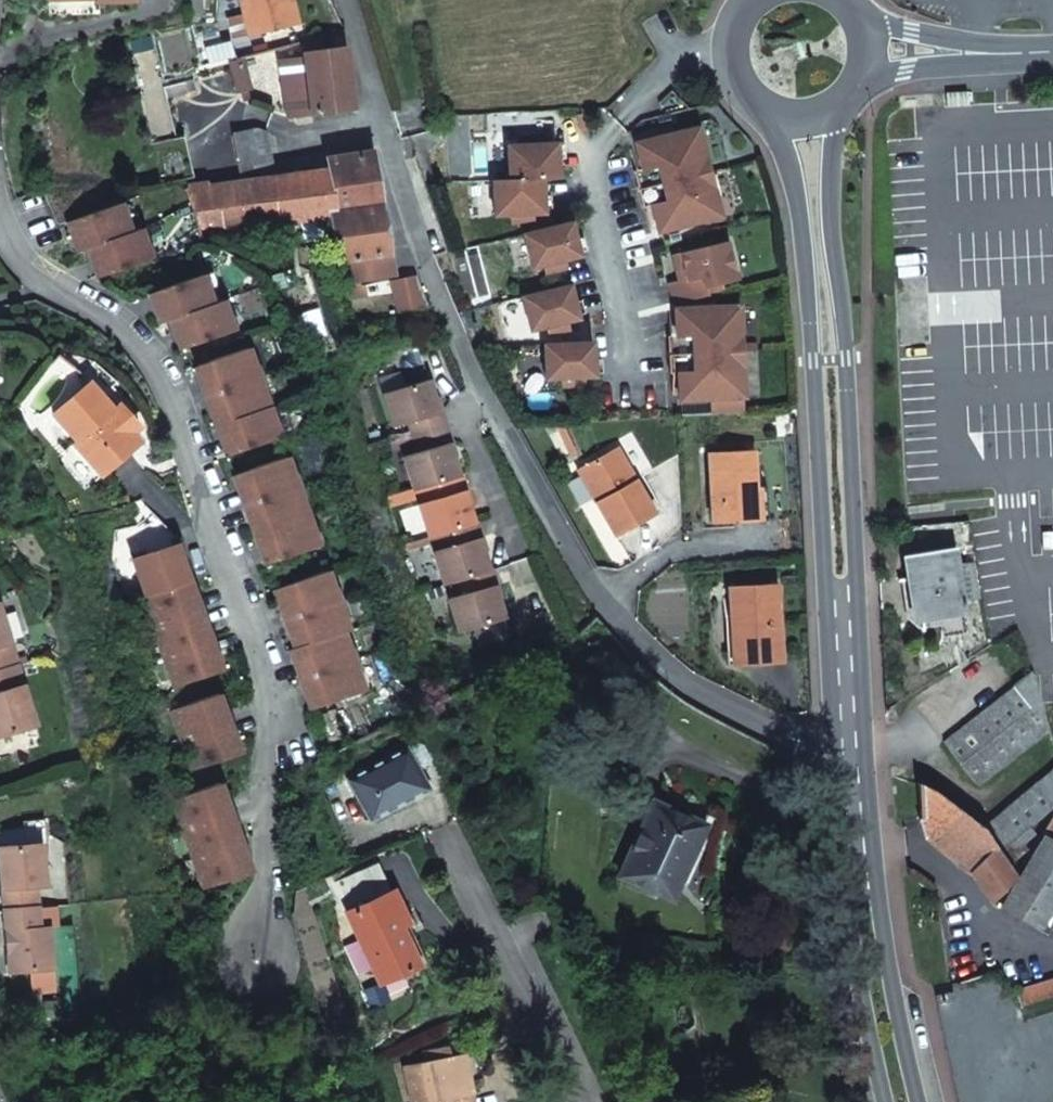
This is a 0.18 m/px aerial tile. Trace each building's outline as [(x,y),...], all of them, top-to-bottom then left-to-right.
[(249,35),(294,24),(288,0),(241,0),(249,35)] [(354,108),(346,47),(301,56),(302,62),(267,68),(276,104),(287,116),(354,108)] [(968,91),(946,92),(947,105),(968,104),(968,91)] [(697,128),(634,144),(641,170),(633,172),(642,209),(650,207),(657,233),(720,217),(697,128)] [(336,214),(383,207),(373,152),(329,159),(331,171),(270,179),(267,164),(272,163),(267,132),(262,133),(261,131),(235,135),(239,161),(228,163),(231,185),(188,191),(201,238),(259,229),(259,228),(337,216),(336,214)] [(508,182),(492,182),(494,217),(511,216),(519,222),(528,216),(545,215),(542,180),(559,179),(556,144),(541,145),(540,137),(520,138),(520,146),(506,147),(508,182)] [(119,203),(65,222),(76,252),(86,248),(96,276),(150,258),(140,228),(129,231),(119,203)] [(347,281),(394,275),(383,207),(336,214),(337,216),(347,281)] [(259,228),(259,229),(268,292),(287,289),(347,281),(337,216),(259,228)] [(570,223),(523,236),(531,269),(548,265),(557,270),(563,261),(579,257),(570,223)] [(729,245),(681,255),(684,268),(676,270),(679,282),(669,284),(673,304),(707,297),(705,289),(737,282),(729,245)] [(681,255),(673,256),(676,270),(684,268),(681,255)] [(169,320),(180,349),(233,329),(222,299),(212,303),(202,274),(148,294),(159,324),(169,320)] [(392,284),(406,314),(429,306),(415,275),(392,284)] [(570,286),(522,298),(531,332),(547,328),(556,333),(562,324),(578,320),(570,286)] [(739,305),(674,309),(676,336),(668,336),(670,374),(678,374),(679,401),(709,399),(744,398),(739,305)] [(593,343),(544,346),(546,381),(563,379),(571,387),(579,378),(595,377),(593,343)] [(248,347),(194,366),(226,455),(280,436),(248,347)] [(417,436),(449,422),(446,411),(443,412),(433,379),(388,393),(398,426),(413,421),(417,436)] [(136,442),(128,433),(108,411),(114,406),(90,380),(53,411),(76,437),(72,440),(101,473),(136,442)] [(744,398),(709,399),(710,415),(745,413),(744,398)] [(108,411),(128,433),(138,425),(118,402),(114,406),(108,411)] [(428,521),(471,501),(467,489),(470,488),(465,474),(463,475),(452,442),(455,441),(449,422),(417,436),(422,451),(408,456),(418,489),(433,484),(437,499),(423,503),(428,521)] [(603,500),(597,503),(616,535),(656,512),(617,448),(584,468),(603,500)] [(758,520),(756,489),(754,451),(708,454),(711,522),(758,520)] [(287,456),(233,475),(266,563),(297,553),(319,545),(287,456)] [(578,471),(597,503),(603,500),(584,468),(578,471)] [(768,488),(756,489),(758,520),(770,519),(768,488)] [(466,593),(496,579),(494,570),(492,571),(482,538),(484,537),(480,522),(477,522),(471,501),(428,521),(433,536),(435,536),(439,550),(438,551),(448,584),(462,580),(466,593)] [(904,554),(913,616),(925,614),(927,626),(941,624),(943,635),(965,632),(960,600),(977,597),(971,560),(954,563),(952,547),(904,554)] [(328,571),(275,589),(295,648),(290,650),(311,710),(365,691),(344,632),(349,631),(328,571)] [(460,596),(452,600),(462,632),(507,617),(496,585),(498,585),(496,579),(466,593),(466,594),(460,596)] [(191,583),(142,597),(174,688),(222,671),(191,583)] [(729,587),(731,615),(733,647),(752,646),(753,664),(782,662),(777,584),(729,587)] [(733,647),(731,615),(725,616),(728,665),(753,664),(752,646),(733,647)] [(13,665),(6,642),(0,623),(0,668),(13,665)] [(0,668),(0,735),(32,725),(13,665),(0,668)] [(1050,728),(1032,672),(946,741),(981,785),(1050,728)] [(219,695),(171,712),(193,772),(241,755),(219,695)] [(416,745),(407,750),(417,769),(427,764),(429,758),(421,746),(416,745)] [(417,769),(407,750),(405,748),(349,780),(371,820),(428,788),(417,769)] [(987,826),(1017,860),(1030,849),(1025,842),(1037,831),(1032,824),(1052,806),(1052,768),(987,826)] [(918,782),(918,818),(924,835),(971,872),(972,870),(992,898),(1017,872),(982,825),(934,789),(918,782)] [(221,785),(173,802),(206,890),(253,873),(221,785)] [(653,802),(646,818),(653,821),(661,806),(653,802)] [(646,818),(620,875),(655,891),(671,858),(688,865),(706,826),(661,806),(653,821),(646,818)] [(36,907),(34,887),(44,886),(40,846),(44,845),(42,822),(20,824),(22,847),(0,849),(0,885),(2,910),(36,907)] [(1018,875),(1020,877),(1003,907),(1039,929),(1052,906),(1052,840),(1041,832),(1018,875)] [(671,858),(655,891),(673,899),(688,865),(671,858)] [(334,883),(347,912),(390,891),(376,862),(334,883)] [(390,891),(347,912),(380,983),(418,966),(395,917),(403,913),(392,890),(390,891)] [(38,929),(36,907),(2,910),(8,972),(51,969),(48,928),(38,929)] [(1023,1004),(1052,995),(1052,978),(1018,988),(1023,1004)] [(412,1101),(419,1101),(473,1101),(463,1054),(445,1058),(443,1050),(424,1054),(426,1063),(405,1067),(412,1101)]
